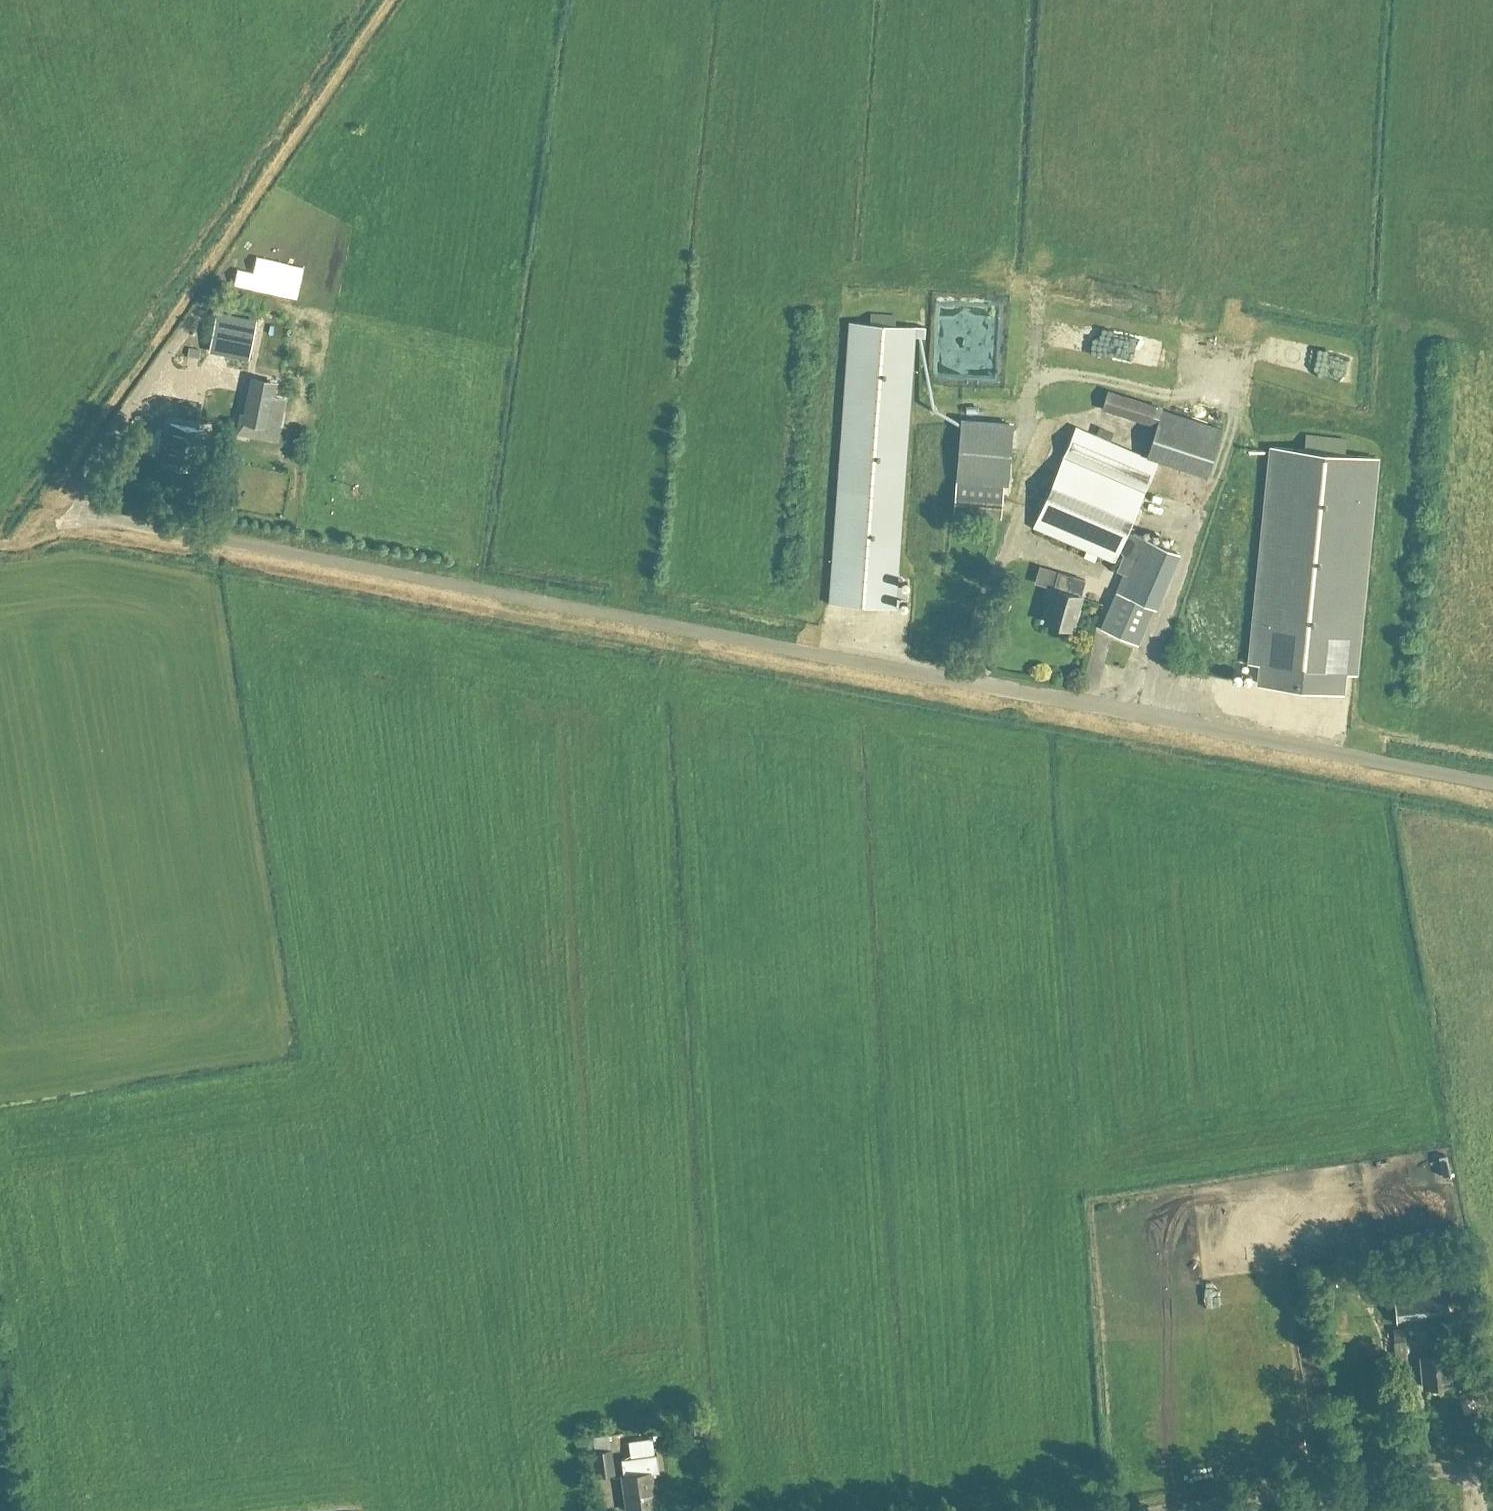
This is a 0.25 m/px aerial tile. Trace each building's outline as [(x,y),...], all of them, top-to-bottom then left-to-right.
[(973,315),(947,315),(947,368),(977,368),(977,351),(989,351),(990,336),(973,335),(973,315)] [(216,316),(213,331),(210,350),(250,358),(257,324),(216,316)] [(850,321),(829,603),(895,608),(896,598),(906,599),(906,587),(897,587),(916,337),(926,337),(927,326),(850,321)] [(1168,365),(1180,360),(1174,347),(1162,353),(1168,365)] [(180,365),(179,376),(210,378),(211,360),(195,359),(194,366),(180,365)] [(253,372),(246,409),(244,418),(271,423),(276,394),(277,391),(279,377),(253,372)] [(1207,473),(1224,429),(1112,388),(1106,405),(1156,424),(1146,451),(1207,473)] [(962,418),(957,478),(956,478),(954,509),(1002,513),(1004,482),(1007,482),(1008,477),(1009,477),(1014,422),(962,418)] [(196,468),(204,429),(171,422),(163,462),(196,468)] [(1132,656),(1177,551),(1128,530),(1157,461),(1076,426),(1034,524),(1115,559),(1120,548),(1121,548),(1124,554),(1117,569),(1125,572),(1117,590),(1121,592),(1110,618),(1122,623),(1112,647),(1132,656)] [(1274,446),(1252,662),(1263,664),(1261,683),(1342,692),(1344,672),(1355,673),(1377,457),(1274,446)] [(1045,622),(1071,629),(1085,578),(1059,570),(1053,588),(1050,587),(1046,602),(1050,603),(1045,622)] [(1399,1322),(1445,1317),(1443,1296),(1398,1301),(1399,1322)] [(1450,1356),(1447,1329),(1434,1330),(1436,1355),(1421,1357),(1424,1386),(1452,1383),(1449,1356),(1450,1356)] [(593,1451),(596,1476),(615,1473),(612,1448),(611,1448),(609,1434),(594,1436),(596,1450),(593,1451)] [(629,1446),(629,1434),(614,1434),(614,1446),(629,1446)] [(628,1510),(657,1506),(651,1472),(659,1471),(657,1453),(621,1458),(624,1475),(623,1475),(628,1510)]
